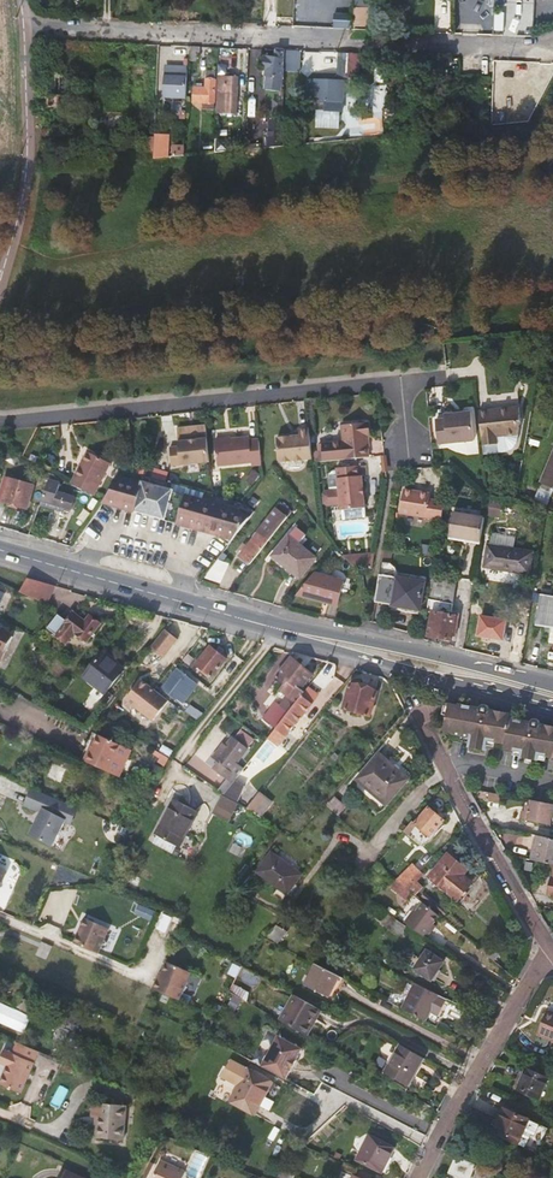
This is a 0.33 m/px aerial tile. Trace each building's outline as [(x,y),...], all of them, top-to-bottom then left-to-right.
[(351,4),(342,4),(342,16),(351,16),(351,4)] [(367,9),(355,9),(354,30),(367,30),(367,9)] [(190,54),(196,55),(200,55),(200,47),(190,47),(190,54)] [(261,77),(266,78),(283,81),(284,60),(284,51),(276,51),(275,57),(265,55),(261,77)] [(337,77),(347,77),(347,54),(338,53),(337,77)] [(356,78),(357,54),(347,54),(347,77),(356,78)] [(300,64),(300,55),(289,55),(288,64),(300,64)] [(495,60),(495,75),(528,76),(529,61),(495,60)] [(166,96),(186,97),(188,68),(167,67),(166,96)] [(48,95),(48,108),(68,109),(69,80),(72,80),(72,77),(60,76),(60,69),(51,68),(50,85),(50,95),(48,95)] [(409,82),(410,69),(401,68),(400,82),(409,82)] [(214,109),(215,72),(206,71),(205,89),(194,88),(194,102),(203,103),(203,109),(214,109)] [(235,78),(228,78),(217,77),(217,92),(218,92),(227,93),(226,111),(226,113),(236,114),(238,79),(235,78)] [(283,81),(266,78),(266,96),(283,96),(283,82),(283,81)] [(315,82),(315,99),(324,99),(324,111),(342,111),(343,84),(335,83),(335,79),(324,79),(324,82),(315,82)] [(535,101),(535,88),(510,87),(510,112),(533,112),(533,101),(535,101)] [(217,110),(226,111),(227,93),(218,92),(217,110)] [(171,148),(172,135),(156,134),(156,153),(171,154),(171,151),(171,148)] [(184,141),(180,141),(179,148),(171,148),(171,151),(171,154),(170,157),(184,155),(184,141)] [(520,407),(480,411),(483,444),(498,443),(498,436),(519,435),(521,421),(520,407)] [(475,441),(472,412),(446,415),(446,419),(437,420),(439,444),(475,441)] [(322,441),(324,462),(370,458),(368,444),(370,444),(367,420),(341,423),(343,439),(322,441)] [(313,459),(310,429),(300,430),(300,433),(300,436),(291,437),(277,438),(280,462),(313,459)] [(262,465),(259,440),(250,441),(250,437),(216,441),(218,466),(253,463),(253,466),(262,465)] [(210,462),(208,439),(179,442),(179,447),(170,448),(172,466),(210,462)] [(88,452),(71,484),(93,496),(110,464),(110,463),(88,452)] [(552,489),(552,453),(540,483),(552,489)] [(40,458),(33,455),(30,460),(37,464),(40,458)] [(359,466),(338,468),(340,490),(328,491),(326,493),(327,503),(329,505),(341,504),(342,510),(366,508),(365,496),(364,488),(363,476),(360,476),(359,466)] [(220,472),(211,473),(213,488),(222,487),(220,472)] [(49,480),(58,483),(59,478),(51,474),(49,480)] [(141,484),(185,496),(187,489),(143,476),(141,484)] [(133,509),(141,484),(121,478),(104,502),(103,504),(125,510),(126,511),(133,512),(133,509)] [(26,509),(32,486),(10,480),(3,503),(26,509)] [(61,483),(58,483),(49,480),(41,501),(65,509),(71,510),(75,498),(58,493),(61,483)] [(148,513),(178,522),(185,496),(141,484),(133,509),(136,510),(148,513)] [(537,500),(550,501),(551,489),(539,487),(537,500)] [(400,513),(442,520),(445,502),(430,500),(431,494),(404,489),(400,513)] [(240,512),(185,496),(178,522),(177,525),(217,536),(228,546),(249,519),(240,512)] [(505,501),(488,498),(486,513),(503,515),(505,501)] [(64,514),(65,509),(41,501),(40,504),(39,507),(64,514)] [(126,511),(125,510),(114,550),(115,551),(136,557),(148,513),(136,510),(133,509),(133,512),(126,511)] [(481,540),(485,516),(453,511),(450,535),(481,540)] [(282,513),(278,518),(284,523),(288,518),(282,513)] [(284,523),(278,518),(276,516),(261,534),(259,532),(239,557),(250,566),(284,523)] [(315,559),(301,548),(298,545),(303,537),(305,535),(296,528),(273,557),(300,578),(315,559)] [(307,540),(303,537),(298,545),(301,548),(307,540)] [(487,545),(484,564),(497,566),(496,570),(529,575),(533,553),(487,545)] [(342,555),(374,560),(376,546),(336,550),(342,555)] [(392,563),(394,550),(385,548),(382,562),(392,563)] [(382,563),(380,576),(395,578),(395,575),(390,564),(382,563)] [(212,567),(203,579),(218,583),(226,569),(212,567)] [(344,581),(314,573),(299,591),(296,595),(337,606),(344,581)] [(433,575),(427,611),(432,612),(429,636),(452,640),(456,616),(448,614),(454,578),(433,575)] [(419,611),(424,583),(395,578),(380,576),(376,603),(419,611)] [(45,603),(55,587),(49,585),(28,580),(19,592),(45,603)] [(347,580),(343,592),(351,594),(354,582),(347,580)] [(541,596),(536,626),(552,629),(550,645),(552,645),(552,598),(541,596)] [(143,616),(127,610),(123,617),(140,624),(143,616)] [(84,623),(72,614),(66,622),(56,615),(47,628),(66,642),(73,632),(85,641),(98,625),(88,617),(84,623)] [(15,628),(4,623),(1,628),(8,631),(6,634),(12,637),(15,628)] [(165,627),(151,647),(166,657),(180,638),(165,627)] [(12,637),(6,634),(0,631),(0,659),(12,637)] [(226,659),(209,647),(196,664),(212,677),(226,659)] [(123,670),(102,654),(84,676),(106,693),(123,670)] [(275,728),(304,692),(301,690),(312,675),(291,658),(276,676),(284,683),(278,690),(286,697),(279,705),(275,702),(262,718),(275,728)] [(178,690),(187,697),(197,685),(176,669),(160,688),(172,698),(178,690)] [(167,700),(140,679),(124,699),(123,704),(128,708),(132,706),(152,721),(167,700)] [(377,691),(350,684),(343,708),(371,716),(377,691)] [(318,695),(308,687),(304,692),(275,728),(267,739),(276,746),(293,724),(294,724),(318,695)] [(181,704),(187,697),(178,690),(172,698),(181,704)] [(525,722),(509,717),(509,714),(492,710),(491,710),(490,714),(486,713),(473,710),(474,708),(456,703),(455,706),(447,704),(441,730),(452,733),(452,734),(459,736),(467,738),(466,743),(465,747),(482,751),(484,744),(485,740),(493,742),(502,745),(501,749),(511,752),(520,754),(519,758),(535,762),(536,759),(537,755),(545,757),(552,759),(552,726),(542,723),(542,725),(541,728),(537,727),(524,724),(525,722)] [(473,710),(486,713),(487,708),(486,707),(484,706),(481,705),(479,705),(476,706),(474,708),(473,710)] [(189,732),(196,723),(189,717),(182,727),(189,732)] [(529,719),(525,722),(524,724),(537,727),(538,722),(535,720),(533,719),(531,718),(529,719)] [(88,750),(83,760),(108,772),(119,777),(131,750),(120,745),(97,734),(90,751),(88,750)] [(246,745),(230,734),(213,756),(216,758),(211,765),(224,776),(215,788),(224,794),(235,779),(245,767),(235,759),(246,745)] [(339,754),(334,750),(328,757),(333,761),(339,754)] [(169,758),(156,751),(153,754),(160,758),(163,761),(162,764),(165,766),(169,758)] [(407,779),(378,755),(357,780),(386,804),(407,779)] [(163,768),(155,764),(149,775),(157,779),(163,768)] [(246,788),(235,779),(224,794),(238,803),(246,788)] [(479,790),(469,788),(473,796),(486,798),(487,792),(479,790)] [(46,795),(33,789),(25,806),(41,812),(31,836),(54,846),(65,822),(70,824),(77,808),(46,795)] [(271,803),(259,793),(246,809),(249,811),(259,818),(271,803)] [(229,823),(239,805),(222,796),(212,814),(229,823)] [(345,806),(335,797),(327,806),(337,815),(345,806)] [(174,799),(169,809),(173,811),(178,802),(174,799)] [(530,805),(529,811),(525,810),(521,810),(520,814),(519,819),(550,825),(552,805),(552,804),(550,803),(541,802),(531,800),(530,805)] [(173,811),(169,809),(155,834),(179,847),(197,812),(178,802),(173,811)] [(415,824),(411,822),(403,831),(421,846),(444,819),(430,808),(415,824)] [(552,839),(536,835),(531,860),(552,865),(552,839)] [(301,875),(271,853),(257,872),(279,888),(275,894),(283,900),(288,894),(301,875)] [(466,870),(449,855),(430,878),(457,901),(471,883),(462,875),(466,870)] [(388,873),(377,864),(371,870),(383,879),(388,873)] [(421,871),(414,864),(397,881),(399,882),(405,887),(412,880),(421,871)] [(381,882),(383,879),(371,870),(370,869),(364,877),(377,888),(381,882)] [(412,893),(415,896),(424,887),(418,882),(425,875),(421,871),(412,880),(405,887),(409,890),(412,893)] [(397,881),(396,880),(390,887),(406,900),(412,893),(409,890),(405,887),(399,882),(397,881)] [(443,919),(449,911),(425,893),(419,899),(423,902),(438,915),(443,919)] [(432,924),(438,915),(423,902),(415,913),(413,911),(404,923),(417,932),(425,937),(433,926),(432,924)] [(407,926),(388,914),(381,924),(400,936),(407,926)] [(83,919),(72,944),(91,952),(97,955),(107,930),(83,919)] [(275,928),(267,937),(278,942),(287,931),(277,925),(275,928)] [(499,955),(490,947),(486,952),(495,960),(499,955)] [(443,962),(427,952),(415,969),(431,980),(443,962)] [(152,990),(178,1002),(190,974),(166,964),(158,982),(156,981),(152,990)] [(338,977),(314,964),(304,984),(328,997),(338,977)] [(228,992),(247,1002),(260,977),(241,966),(233,982),(228,991),(228,992)] [(417,1018),(422,1020),(436,994),(414,983),(400,1009),(417,1018)] [(300,1033),(306,1036),(321,1010),(294,995),(278,1020),(300,1033)] [(97,1012),(90,1009),(87,1014),(94,1017),(97,1012)] [(74,1032),(77,1025),(67,1020),(68,1018),(49,1010),(45,1020),(74,1032)] [(550,1011),(541,1034),(552,1039),(552,1012),(550,1011)] [(70,1013),(68,1018),(67,1020),(77,1025),(81,1017),(70,1013)] [(68,1034),(58,1029),(52,1039),(63,1044),(68,1034)] [(283,1039),(267,1069),(290,1082),(307,1052),(283,1039)] [(16,1042),(12,1053),(3,1049),(0,1057),(0,1063),(6,1065),(0,1080),(0,1084),(21,1093),(39,1052),(16,1042)] [(408,1085),(423,1060),(399,1046),(384,1071),(408,1085)] [(160,1054),(152,1051),(148,1060),(157,1063),(160,1054)] [(548,1079),(526,1069),(517,1089),(534,1097),(539,1099),(548,1079)] [(272,1083),(248,1070),(229,1100),(254,1114),(272,1083)] [(98,1118),(97,1125),(96,1138),(123,1140),(126,1106),(93,1103),(92,1117),(94,1117),(98,1118)] [(503,1108),(491,1133),(535,1153),(546,1128),(530,1121),(530,1120),(503,1108)] [(394,1148),(369,1135),(357,1160),(381,1173),(394,1148)] [(472,1174),(476,1165),(456,1156),(448,1173),(458,1177),(470,1177),(472,1174)] [(154,1177),(184,1177),(186,1173),(161,1162),(154,1177)] [(472,1174),(482,1177),(490,1177),(492,1172),(476,1165),(472,1174)] [(280,1169),(276,1177),(288,1177),(290,1173),(280,1169)]
